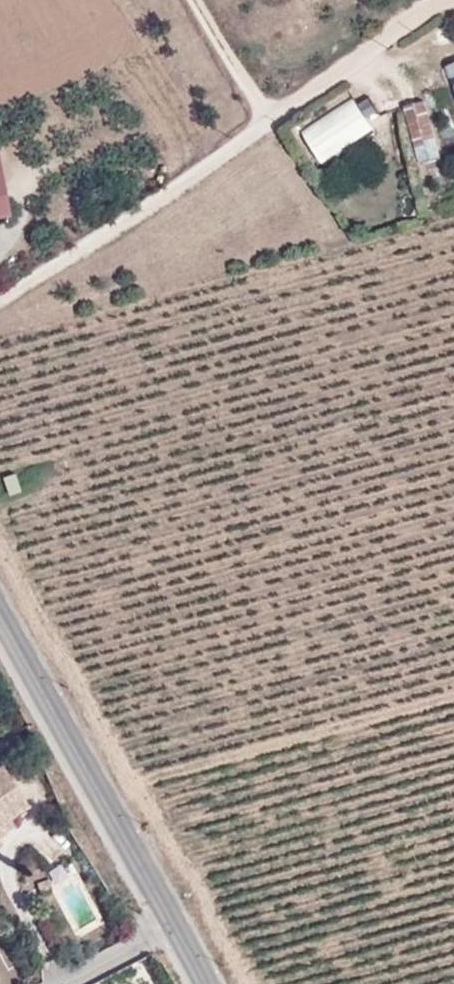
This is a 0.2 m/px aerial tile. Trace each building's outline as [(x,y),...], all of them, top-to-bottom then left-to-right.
[(444,71),(453,98),(453,67),(444,71)] [(371,134),(352,102),(299,133),(319,166),(371,134)] [(27,804),(2,765),(0,766),(0,831),(12,823),(10,817),(27,804)]
